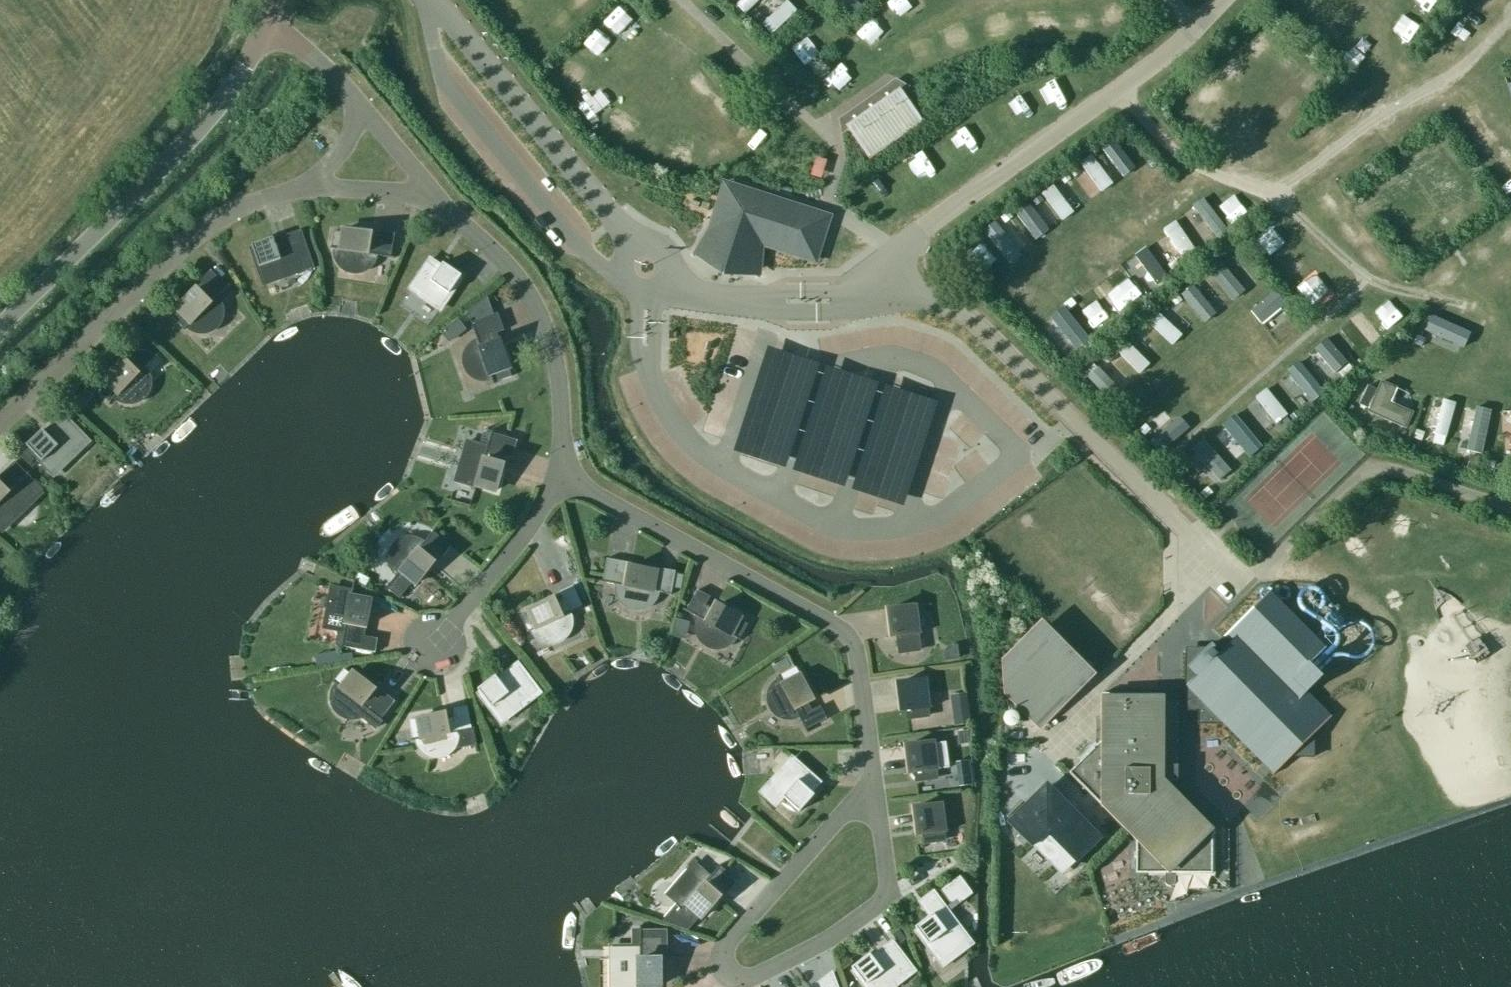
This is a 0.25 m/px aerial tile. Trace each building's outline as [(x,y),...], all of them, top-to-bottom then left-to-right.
[(735,1),(744,13),(761,0),(736,0),(735,1)] [(761,23),(770,33),(797,8),(790,0),(787,0),(761,23)] [(1494,0),(1472,0),(1480,11),(1494,0)] [(807,29),(789,45),(803,61),(821,45),(807,29)] [(923,121),(900,88),(846,125),(869,158),(923,121)] [(1114,136),(1113,162),(1125,163),(1126,136),(1114,136)] [(1078,162),(1103,192),(1115,181),(1091,152),(1078,162)] [(749,179),(735,175),(733,183),(746,187),(749,179)] [(1043,190),(1060,221),(1074,213),(1057,182),(1043,190)] [(813,257),(825,219),(728,187),(726,194),(722,193),(711,224),(713,225),(698,251),(699,251),(699,250),(718,256),(717,260),(721,262),(722,259),(734,262),(733,266),(737,267),(739,263),(758,269),(757,270),(758,270),(761,240),(813,257)] [(833,208),(828,225),(838,228),(843,211),(833,208)] [(1178,217),(1164,224),(1179,255),(1194,248),(1178,217)] [(1007,262),(1019,254),(995,220),(983,228),(1007,262)] [(334,230),(331,246),(330,248),(335,248),(335,251),(335,253),(335,256),(336,258),(337,260),(338,263),(340,265),(342,267),(344,268),(346,270),(350,271),(352,272),(355,272),(359,272),(363,271),(365,270),(368,268),(370,266),(372,263),(374,260),(375,257),(375,255),(394,258),(394,257),(391,256),(394,234),(380,231),(378,245),(368,243),(369,233),(344,229),(344,232),(334,230)] [(312,268),(299,231),(274,240),(273,237),(251,244),(265,285),(312,268)] [(1166,267),(1174,276),(1185,265),(1157,236),(1139,253),(1159,274),(1166,267)] [(1219,257),(1206,268),(1230,297),(1243,287),(1219,257)] [(440,266),(429,259),(410,287),(411,288),(412,286),(422,293),(419,297),(438,309),(461,275),(442,262),(440,266)] [(181,311),(175,317),(185,327),(183,329),(184,329),(187,326),(191,329),(195,331),(198,333),(202,333),(207,332),(212,331),(216,327),(220,323),(223,318),(223,313),(223,309),(223,305),(222,303),(220,299),(218,296),(230,285),(229,284),(226,286),(211,270),(200,280),(207,287),(200,294),(195,289),(177,307),(181,311)] [(1179,292),(1205,319),(1216,309),(1189,282),(1179,292)] [(1093,318),(1107,308),(1090,285),(1076,295),(1093,318)] [(1253,315),(1266,329),(1291,306),(1278,292),(1253,315)] [(470,319),(477,340),(475,341),(473,343),(471,344),(469,346),(467,349),(466,351),(465,353),(464,355),(464,358),(464,361),(464,363),(465,365),(466,368),(468,372),(470,374),(472,376),(475,378),(479,379),(481,380),(485,380),(488,380),(491,379),(493,383),(494,383),(494,382),(511,376),(508,366),(509,366),(500,342),(494,345),(491,335),(504,330),(498,313),(494,314),(487,296),(468,312),(470,319)] [(1147,319),(1171,345),(1184,333),(1159,307),(1147,319)] [(1358,308),(1347,319),(1371,344),(1382,333),(1358,308)] [(1059,317),(1079,342),(1088,334),(1068,310),(1059,317)] [(1427,334),(1458,349),(1467,330),(1436,315),(1427,334)] [(467,328),(458,317),(440,331),(449,342),(467,328)] [(1341,373),(1354,362),(1328,333),(1315,344),(1341,373)] [(1125,337),(1114,348),(1141,373),(1152,361),(1125,337)] [(146,369),(144,368),(157,355),(156,354),(154,356),(138,340),(128,350),(134,357),(127,364),(123,359),(105,377),(118,391),(110,399),(111,400),(119,392),(120,394),(122,396),(124,397),(127,399),(130,400),(132,400),(136,400),(138,400),(140,399),(142,398),(145,396),(146,395),(148,392),(149,391),(150,389),(151,388),(151,386),(151,384),(151,381),(151,378),(150,376),(150,375),(149,373),(148,371),(146,369)] [(1299,360),(1288,368),(1314,404),(1325,396),(1299,360)] [(1254,391),(1268,411),(1259,418),(1267,430),(1290,414),(1267,382),(1254,391)] [(1149,398),(1131,411),(1138,422),(1157,409),(1149,398)] [(1434,428),(1450,432),(1458,402),(1442,398),(1434,428)] [(1406,431),(1413,414),(1399,408),(1392,426),(1406,431)] [(1479,408),(1469,449),(1484,453),(1494,411),(1479,408)] [(86,438),(64,415),(46,433),(42,429),(26,445),(52,471),(67,456),(71,460),(71,459),(68,456),(86,438)] [(1177,417),(1163,426),(1174,441),(1187,432),(1177,417)] [(1240,417),(1228,425),(1249,453),(1261,444),(1240,417)] [(477,484),(496,490),(503,466),(497,464),(500,454),(512,458),(517,440),(492,432),(493,430),(491,430),(486,447),(467,441),(455,481),(475,486),(474,491),(475,491),(477,484)] [(1203,436),(1190,448),(1219,479),(1232,467),(1203,436)] [(27,446),(18,454),(29,466),(32,468),(41,460),(38,457),(27,446)] [(14,461),(3,472),(7,476),(0,482),(0,522),(4,527),(22,509),(19,505),(28,497),(31,501),(42,490),(14,461)] [(394,578),(386,587),(399,598),(413,580),(417,583),(433,563),(425,556),(431,548),(442,557),(451,546),(434,532),(433,532),(435,529),(434,528),(425,540),(423,542),(422,542),(421,541),(420,541),(420,540),(419,540),(418,539),(417,539),(416,539),(415,538),(414,538),(413,538),(412,538),(411,538),(410,538),(409,538),(408,538),(407,538),(406,538),(405,538),(404,539),(403,539),(402,539),(401,540),(400,540),(399,541),(398,541),(398,542),(397,542),(396,543),(395,544),(394,545),(393,546),(393,547),(392,548),(392,549),(391,549),(391,550),(391,551),(390,552),(390,553),(390,554),(390,555),(389,556),(389,557),(389,558),(389,559),(389,560),(389,561),(390,561),(390,562),(390,563),(390,564),(390,565),(391,566),(391,567),(392,568),(392,569),(393,569),(393,570),(393,571),(394,571),(394,572),(395,572),(395,573),(396,573),(396,574),(397,574),(394,578)] [(599,580),(599,581),(617,585),(617,587),(616,589),(617,590),(617,592),(617,594),(618,596),(618,597),(619,598),(620,600),(621,601),(622,602),(623,603),(624,604),(626,606),(628,607),(629,607),(630,607),(631,608),(632,608),(633,608),(634,608),(635,609),(637,609),(638,609),(639,609),(640,609),(640,608),(641,608),(642,608),(644,607),(645,607),(646,606),(648,606),(649,604),(651,603),(653,601),(653,600),(654,600),(654,599),(655,599),(655,598),(655,597),(656,596),(656,595),(657,594),(657,593),(657,592),(671,594),(675,571),(660,568),(659,571),(630,566),(620,564),(620,561),(606,558),(602,581),(599,580)] [(369,578),(358,573),(354,580),(365,586),(369,578)] [(570,616),(569,613),(586,606),(585,605),(582,606),(573,585),(560,591),(565,604),(556,608),(552,598),(529,609),(537,627),(527,631),(527,632),(532,630),(533,633),(534,635),(536,636),(537,638),(539,639),(541,640),(543,641),(545,642),(547,642),(550,642),(552,642),(555,642),(558,641),(559,640),(562,639),(563,638),(565,636),(566,635),(568,633),(569,631),(569,629),(570,627),(570,625),(571,623),(571,621),(571,619),(570,616)] [(342,646),(375,652),(378,638),(354,634),(356,624),(366,625),(371,601),(351,597),(353,586),(352,586),(351,591),(331,587),(323,627),(338,630),(335,645),(341,646),(340,649),(341,649),(342,646)] [(683,608),(683,609),(699,618),(698,619),(698,620),(697,622),(697,624),(696,626),(696,627),(696,629),(697,630),(697,632),(697,633),(698,634),(698,636),(699,637),(699,638),(700,639),(700,640),(701,641),(702,642),(703,643),(705,644),(706,645),(708,646),(709,647),(711,647),(712,648),(714,648),(715,648),(717,648),(718,648),(720,648),(722,647),(723,647),(724,647),(726,646),(727,645),(728,645),(729,644),(731,643),(731,642),(732,641),(733,640),(734,639),(735,638),(735,637),(739,640),(740,638),(748,623),(739,617),(740,616),(717,604),(712,613),(703,608),(710,596),(697,589),(686,610),(683,608)] [(1185,654),(1184,705),(1186,705),(1186,704),(1198,704),(1197,724),(1225,725),(1273,774),(1290,757),(1313,758),(1313,735),(1327,715),(1305,693),(1322,676),(1310,664),(1325,648),(1270,592),(1225,636),(1230,641),(1220,651),(1211,643),(1202,651),(1199,651),(1199,646),(1198,646),(1198,653),(1198,656),(1187,656),(1187,654),(1185,654)] [(1336,595),(1314,615),(1334,637),(1356,617),(1336,595)] [(913,605),(888,608),(892,635),(886,636),(886,637),(897,636),(900,652),(919,650),(917,633),(924,632),(924,631),(917,632),(913,605)] [(676,610),(669,629),(684,635),(692,616),(676,610)] [(1006,693),(1040,727),(1078,689),(1027,637),(1004,660),(1006,693)] [(948,645),(943,650),(944,661),(958,660),(957,645),(948,645)] [(538,690),(518,664),(498,679),(495,675),(477,689),(502,722),(521,708),(518,705),(538,690)] [(768,696),(768,698),(768,700),(768,701),(768,702),(769,703),(769,704),(769,705),(770,706),(770,707),(771,708),(771,709),(772,710),(773,711),(774,712),(775,713),(776,714),(777,715),(778,715),(779,716),(780,716),(781,717),(782,717),(783,718),(784,718),(785,718),(786,718),(787,718),(788,718),(789,718),(790,718),(791,718),(792,718),(793,718),(794,718),(795,717),(796,717),(797,717),(797,716),(798,716),(806,732),(808,732),(806,729),(826,718),(820,706),(807,712),(803,703),(812,698),(800,675),(800,676),(796,667),(779,676),(778,675),(777,675),(779,680),(778,680),(777,681),(776,682),(774,683),(773,684),(773,685),(772,686),(771,687),(770,689),(769,691),(769,692),(769,693),(768,695),(768,696)] [(332,696),(331,698),(332,700),(332,702),(333,704),(333,705),(334,707),(335,708),(336,710),(337,711),(338,713),(340,714),(341,715),(343,716),(344,716),(345,717),(347,717),(349,718),(351,718),(352,718),(353,718),(355,718),(356,718),(357,717),(358,717),(359,717),(360,716),(361,716),(362,715),(377,727),(382,721),(382,722),(383,721),(381,719),(395,701),(384,692),(375,703),(367,696),(373,688),(354,672),(351,675),(343,668),(333,681),(332,682),(336,685),(335,685),(335,686),(334,687),(333,689),(333,691),(332,693),(332,695),(332,696)] [(923,679),(898,682),(902,709),(895,710),(896,711),(907,710),(908,720),(928,717),(927,707),(933,706),(933,705),(927,706),(923,679)] [(966,693),(950,695),(952,710),(968,708),(966,693)] [(1162,766),(1162,694),(1101,693),(1101,740),(1069,772),(1135,840),(1135,873),(1164,873),(1163,881),(1164,882),(1164,883),(1165,884),(1166,885),(1167,886),(1169,886),(1170,886),(1172,886),(1173,885),(1174,884),(1175,883),(1175,882),(1175,881),(1175,873),(1211,873),(1211,836),(1215,833),(1177,795),(1177,776),(1177,766),(1169,766),(1162,766)] [(456,743),(456,740),(474,737),(476,745),(477,745),(474,729),(474,728),(471,728),(467,706),(453,708),(455,722),(445,724),(443,713),(418,718),(422,737),(411,739),(411,740),(416,739),(417,742),(418,744),(420,748),(422,750),(425,753),(428,754),(429,755),(432,756),(435,756),(438,756),(442,755),(444,755),(448,752),(451,750),(454,746),(456,743)] [(969,730),(957,731),(958,744),(970,743),(969,730)] [(932,741),(906,745),(910,771),(904,772),(904,773),(915,772),(917,782),(936,779),(935,769),(942,768),(941,767),(935,768),(932,741)] [(819,781),(793,758),(792,759),(794,761),(786,770),(782,767),(785,771),(769,789),(767,793),(767,797),(769,800),(773,802),(777,802),(780,800),(783,797),(799,811),(814,794),(810,791),(819,781)] [(972,784),(971,775),(957,776),(958,785),(972,784)] [(1102,838),(1046,781),(1005,821),(1031,848),(1033,846),(1061,875),(1077,860),(1078,861),(1102,838)] [(940,803),(915,807),(918,833),(912,834),(912,835),(924,834),(925,844),(944,842),(943,831),(950,830),(950,829),(943,830),(940,803)] [(679,903),(664,920),(690,927),(701,915),(702,916),(719,897),(716,895),(723,887),(728,892),(738,881),(720,866),(723,863),(722,863),(710,876),(694,863),(667,893),(679,903)] [(972,893),(959,875),(940,889),(949,903),(956,897),(960,902),(972,893)] [(967,936),(946,909),(934,892),(920,902),(930,915),(914,926),(940,960),(958,946),(955,942),(964,935),(966,937),(967,936)] [(661,949),(667,949),(666,929),(640,929),(640,928),(631,928),(631,943),(608,944),(609,986),(663,986),(661,949)] [(899,928),(891,934),(898,943),(905,938),(899,928)] [(851,967),(867,986),(893,986),(895,986),(892,982),(912,967),(892,942),(872,957),(869,953),(851,967)] [(830,970),(828,971),(830,975),(814,986),(837,986),(830,970)]
